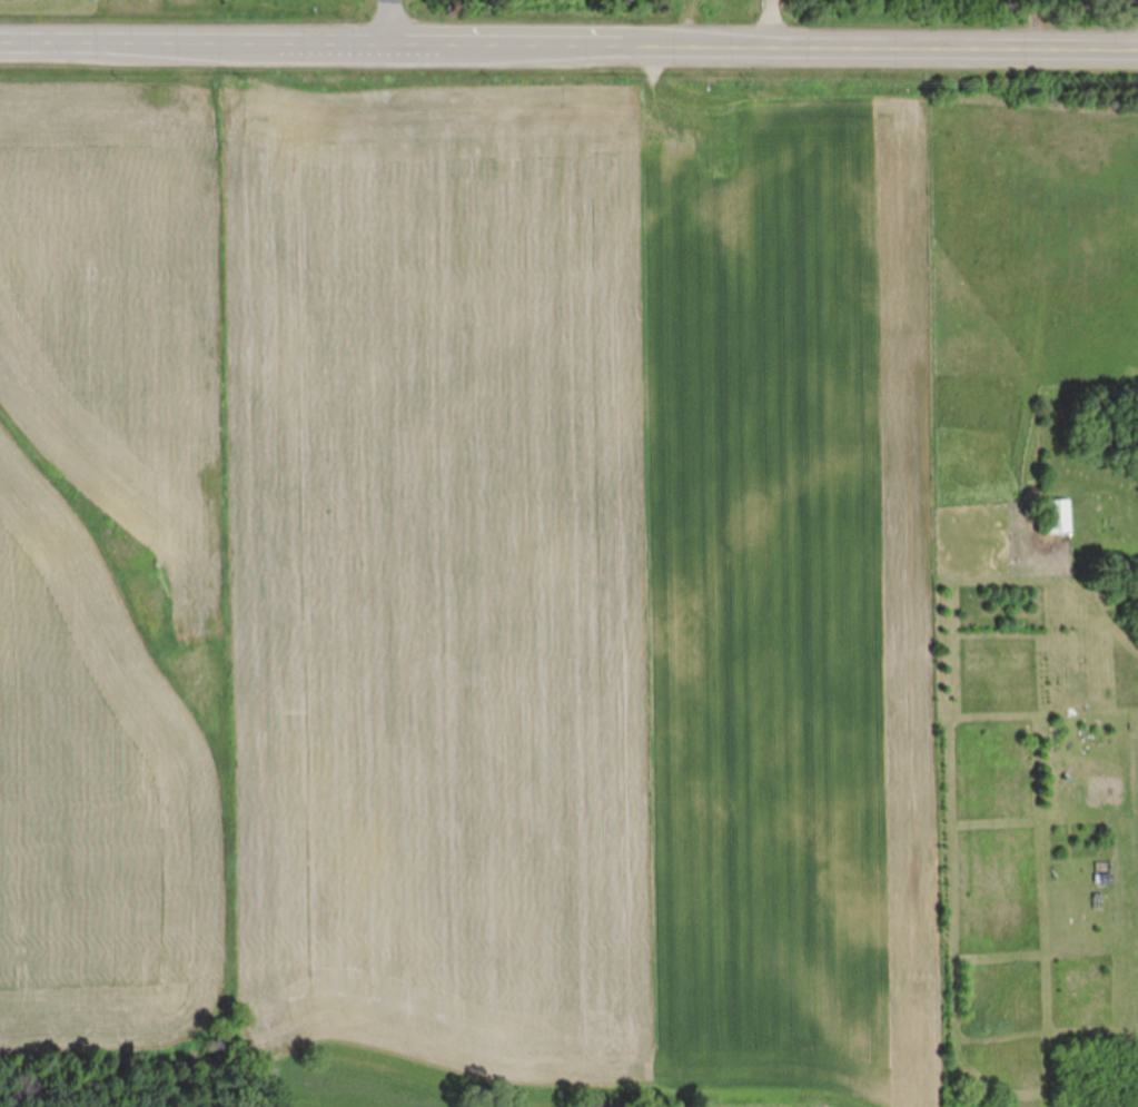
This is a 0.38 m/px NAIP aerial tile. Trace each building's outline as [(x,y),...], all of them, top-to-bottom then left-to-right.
[(1071,534),(1071,499),(1046,500),(1046,534),(1071,534)]
